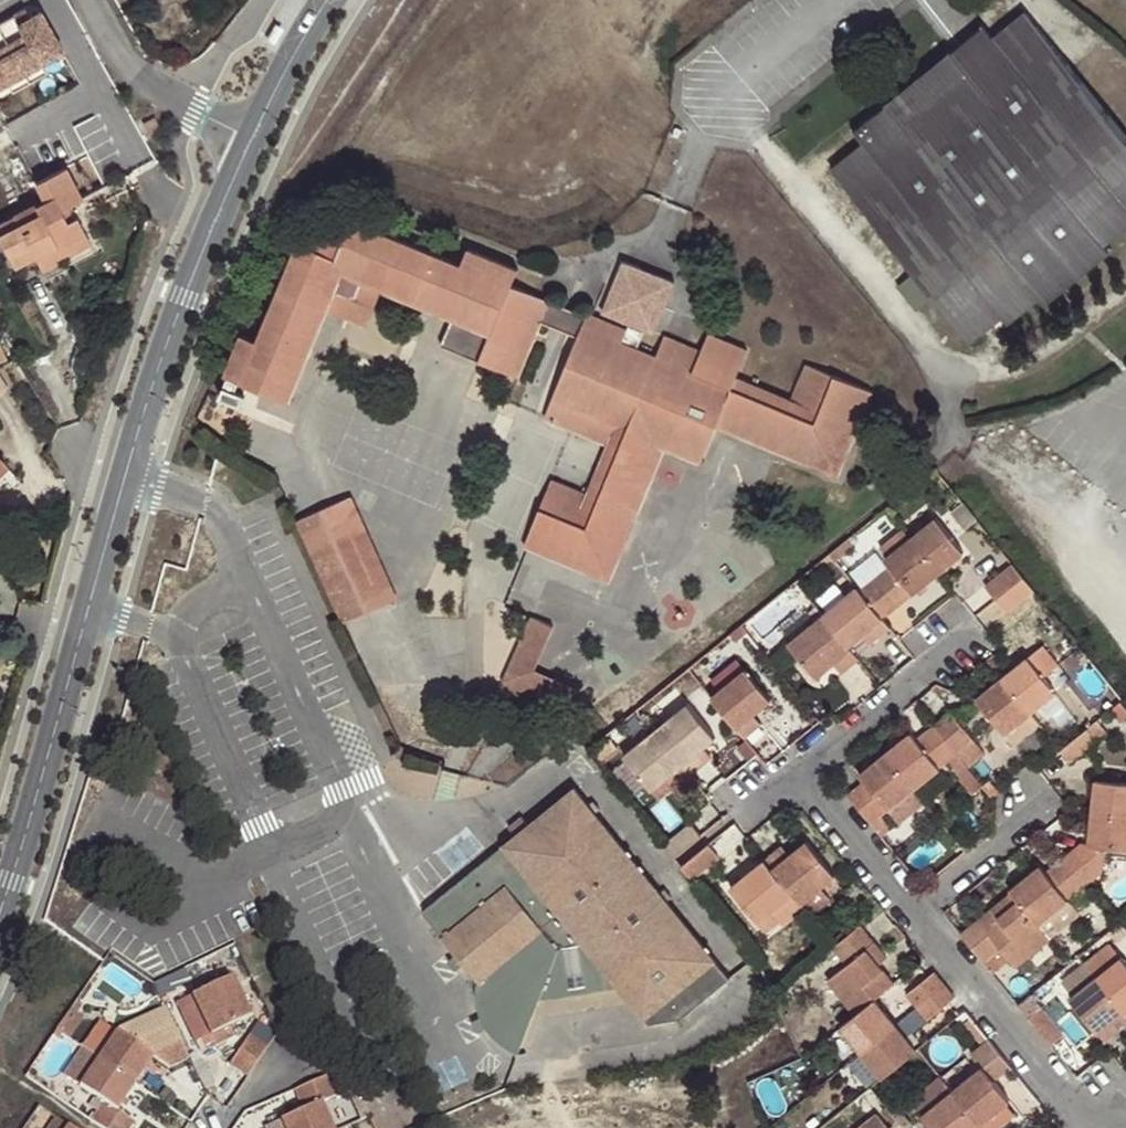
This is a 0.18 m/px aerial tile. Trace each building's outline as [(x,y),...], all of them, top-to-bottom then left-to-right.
[(15,16),(19,24),(31,18),(26,9),(15,16)] [(25,73),(42,64),(64,52),(41,12),(31,18),(19,24),(15,16),(0,24),(0,28),(25,73)] [(956,58),(964,67),(930,94),(898,120),(891,111),(878,122),(872,114),(854,130),(867,147),(834,174),(966,337),(989,319),(997,328),(1006,321),(1003,317),(1035,291),(1041,297),(1106,245),(1100,238),(1125,218),(1125,135),(1071,68),(1028,15),(996,42),(983,25),(964,41),(970,48),(956,58)] [(8,82),(25,73),(0,28),(0,87),(8,82)] [(951,52),(956,58),(970,48),(964,41),(951,52)] [(964,67),(956,58),(951,52),(950,50),(917,77),(930,94),(964,67)] [(42,64),(25,73),(30,83),(47,73),(42,64)] [(13,92),(30,83),(25,73),(8,82),(13,92)] [(898,120),(930,94),(917,77),(884,103),(885,105),(891,111),(898,120)] [(885,105),(872,114),(878,122),(891,111),(885,105)] [(154,116),(143,122),(149,134),(160,128),(154,116)] [(42,270),(66,257),(62,248),(87,235),(72,206),(83,200),(66,168),(36,183),(46,202),(39,205),(38,204),(14,215),(19,224),(0,234),(0,236),(15,267),(35,256),(42,270)] [(19,224),(14,215),(0,222),(0,234),(19,224)] [(520,313),(530,292),(512,285),(518,269),(467,247),(461,263),(351,218),(347,228),(343,225),(340,225),(336,225),(334,225),(331,225),(328,226),(324,228),(321,230),(318,231),(314,233),(312,234),(310,236),(308,241),(307,244),(298,239),(257,340),(240,332),(223,374),(253,387),(289,402),(327,310),(352,321),(370,314),(380,288),(452,317),(441,345),(517,377),(540,321),(520,313)] [(62,248),(66,257),(92,244),(87,235),(62,248)] [(670,280),(616,259),(597,309),(631,322),(646,327),(651,329),(670,280)] [(540,321),(577,336),(582,325),(586,315),(536,294),(530,292),(520,313),(540,321)] [(626,332),(586,315),(582,325),(639,348),(646,327),(631,322),(626,332)] [(639,348),(582,325),(543,417),(608,444),(588,493),(551,478),(524,545),(609,579),(664,447),(701,462),(716,425),(775,450),(837,475),(872,390),(805,362),(791,399),(736,377),(747,349),(707,331),(699,349),(684,342),(682,348),(663,339),(660,345),(656,354),(639,348)] [(684,342),(665,334),(663,339),(682,348),(684,342)] [(253,387),(223,374),(213,402),(243,413),(253,387)] [(782,488),(770,489),(771,499),(782,499),(782,488)] [(351,498),(296,521),(342,624),(398,601),(351,498)] [(965,529),(977,519),(969,509),(956,519),(965,529)] [(936,517),(911,537),(939,572),(964,552),(936,517)] [(939,572),(911,537),(885,558),(890,565),(860,590),(883,618),(939,572)] [(985,585),(995,599),(1023,576),(1012,562),(985,585)] [(1006,612),(1034,589),(1023,576),(995,599),(1006,612)] [(891,628),(883,618),(860,590),(857,586),(823,613),(849,644),(863,632),(868,629),(877,640),(891,628)] [(787,640),(814,619),(804,606),(778,627),(787,640)] [(849,644),(823,613),(814,619),(787,640),(816,675),(831,663),(836,659),(845,670),(859,659),(849,644)] [(553,624),(532,615),(501,680),(519,688),(536,696),(556,706),(567,711),(577,688),(533,669),(553,624)] [(868,629),(863,632),(872,643),(877,640),(868,629)] [(1028,657),(1001,678),(1030,712),(1056,691),(1028,657)] [(719,689),(710,697),(745,739),(758,728),(749,717),(753,714),(770,700),(737,659),(712,680),(719,689)] [(841,674),(845,670),(836,659),(831,663),(841,674)] [(1030,712),(1001,678),(976,698),(1005,732),(1030,712)] [(688,702),(654,730),(682,765),(690,775),(703,765),(694,755),(700,750),(716,737),(688,702)] [(953,711),(934,727),(957,754),(974,740),(953,711)] [(1014,745),(1040,726),(1030,712),(1005,732),(1014,745)] [(762,724),(753,714),(749,717),(758,728),(762,724)] [(1098,720),(1060,750),(1071,763),(1108,733),(1098,720)] [(957,754),(934,727),(918,740),(911,732),(884,755),(912,789),(948,761),(957,754)] [(682,765),(654,730),(623,755),(651,790),(682,765)] [(708,761),(700,750),(694,755),(703,765),(708,761)] [(958,774),(967,766),(957,754),(948,761),(958,774)] [(884,755),(859,774),(864,781),(847,794),(870,822),(887,809),(912,789),(884,755)] [(659,800),(690,775),(682,765),(651,790),(659,800)] [(1094,778),(1091,810),(1125,814),(1125,782),(1094,778)] [(518,1051),(538,999),(540,990),(612,979),(617,986),(648,1022),(680,1017),(728,978),(667,901),(671,896),(665,888),(660,892),(597,813),(602,809),(596,800),(590,803),(576,785),(423,910),(479,983),(478,985),(477,987),(477,990),(477,992),(477,994),(478,998),(478,1003),(479,1008),(480,1012),(482,1016),(483,1018),(484,1021),(487,1025),(488,1027),(491,1031),(495,1035),(498,1038),(502,1041),(508,1046),(511,1048),(518,1051)] [(898,822),(924,801),(912,789),(887,809),(898,822)] [(1061,858),(1084,885),(1103,869),(1105,847),(1125,850),(1125,814),(1091,810),(1087,841),(1082,841),(1061,858)] [(691,822),(665,843),(671,852),(698,830),(691,822)] [(676,856),(702,835),(698,830),(671,852),(676,856)] [(776,848),(763,859),(792,894),(800,904),(820,887),(835,875),(806,840),(789,854),(784,858),(776,848)] [(709,843),(682,865),(686,870),(712,848),(709,843)] [(784,858),(789,854),(781,844),(776,848),(784,858)] [(712,848),(686,870),(692,877),(719,857),(712,848)] [(1039,864),(1008,889),(1011,892),(1037,924),(1067,899),(1084,885),(1061,858),(1045,872),(1039,864)] [(792,894),(763,859),(729,886),(758,922),(792,894)] [(800,904),(805,909),(809,914),(829,897),(820,887),(800,904)] [(1013,963),(1047,936),(1037,924),(1011,892),(995,904),(1002,913),(984,927),(978,919),(961,934),(983,961),(1000,947),(1010,959),(1013,963)] [(783,926),(805,909),(800,904),(792,894),(758,922),(766,932),(780,922),(783,926)] [(1037,924),(1047,936),(1078,911),(1067,899),(1037,924)] [(995,904),(978,919),(984,927),(1002,913),(995,904)] [(1121,922),(1118,925),(1109,932),(1116,940),(1125,933),(1125,927),(1121,922)] [(861,924),(833,947),(846,963),(826,979),(854,1013),(873,997),(893,982),(884,970),(879,964),(885,960),(888,957),(861,924)] [(1111,943),(1085,965),(1096,978),(1124,1011),(1125,1009),(1125,961),(1111,943)] [(983,961),(993,974),(1010,959),(1000,947),(983,961)] [(890,966),(885,960),(879,964),(884,970),(890,966)] [(1096,978),(1085,965),(1064,984),(1074,996),(1096,978)] [(944,984),(934,971),(906,994),(916,1007),(944,984)] [(231,976),(190,995),(214,1046),(235,1036),(230,1026),(250,1017),(231,976)] [(1096,978),(1074,996),(1070,999),(1097,1033),(1124,1011),(1096,978)] [(540,990),(538,999),(617,986),(612,979),(540,990)] [(944,984),(916,1007),(928,1021),(955,998),(944,984)] [(854,1013),(838,1026),(860,1053),(895,1024),(873,997),(854,1013)] [(1028,1017),(1051,1045),(1063,1035),(1041,1006),(1028,1017)] [(1125,1024),(1125,1015),(1124,1011),(1097,1033),(1104,1041),(1125,1024)] [(173,1026),(170,1018),(128,1039),(136,1045),(173,1026)] [(102,1021),(84,1048),(99,1056),(116,1031),(102,1021)] [(895,1024),(860,1053),(881,1078),(916,1049),(895,1024)] [(169,1070),(190,1059),(173,1026),(136,1045),(128,1039),(116,1031),(99,1056),(135,1082),(152,1058),(169,1070)] [(229,1064),(246,1076),(267,1047),(249,1035),(229,1064)] [(1011,1066),(989,1039),(971,1053),(981,1066),(953,1089),(980,1123),(1009,1100),(993,1081),(1011,1066)] [(99,1056),(84,1048),(65,1075),(78,1085),(99,1056)] [(135,1082),(99,1056),(78,1085),(104,1102),(92,1120),(104,1127),(130,1127),(134,1122),(117,1110),(135,1082)] [(284,1127),(334,1127),(322,1102),(337,1096),(328,1075),(295,1090),(303,1109),(280,1119),(284,1127)] [(953,1089),(941,1076),(910,1100),(922,1114),(953,1089)] [(977,1126),(980,1123),(953,1089),(922,1114),(934,1127),(974,1127),(977,1126)] [(893,1112),(895,1115),(900,1121),(906,1127),(910,1127),(913,1125),(900,1108),(893,1112)] [(900,1121),(895,1115),(878,1127),(892,1127),(900,1121)] [(56,1117),(49,1127),(65,1127),(67,1125),(56,1117)]
